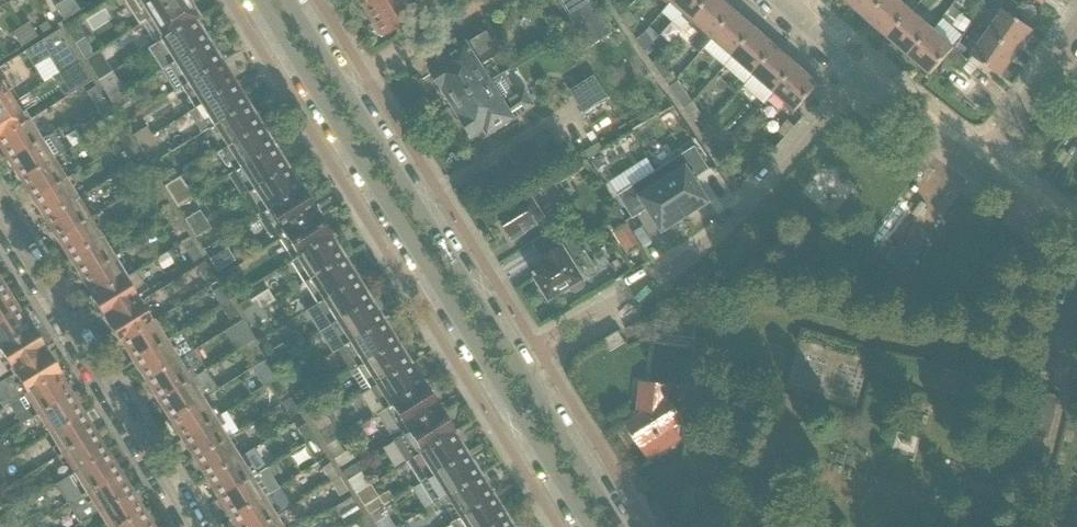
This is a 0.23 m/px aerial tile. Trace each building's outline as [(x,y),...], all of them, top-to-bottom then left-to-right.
[(63,1),(72,15),(80,10),(74,0),(64,0),(63,1)] [(142,24),(180,0),(124,0),(140,25),(142,24)] [(149,49),(194,21),(198,18),(187,0),(180,0),(142,24),(154,44),(148,48),(149,49)] [(369,14),(391,0),(357,0),(360,5),(363,3),(369,14)] [(369,14),(376,24),(373,25),(380,37),(383,35),(384,38),(424,13),(416,1),(416,0),(391,0),(369,14)] [(577,29),(601,14),(592,0),(559,0),(577,29)] [(662,14),(681,30),(688,23),(690,21),(708,0),(672,0),(667,6),(668,7),(662,14)] [(698,54),(735,11),(722,0),(708,0),(688,23),(698,32),(691,41),(690,46),(698,54)] [(868,21),(887,0),(850,0),(847,3),(868,21)] [(889,39),(913,12),(898,0),(887,0),(868,21),(889,39)] [(1001,2),(1010,8),(1016,0),(1003,0),(1001,2)] [(63,1),(54,6),(63,21),(72,15),(63,1)] [(1004,10),(988,34),(1017,54),(1033,31),(1004,10)] [(735,11),(712,38),(713,39),(715,41),(724,49),(721,53),(730,60),(733,57),(756,30),(735,11)] [(639,25),(630,12),(622,18),(631,31),(639,25)] [(889,39),(910,57),(933,30),(913,12),(889,39)] [(601,14),(577,29),(589,48),(613,33),(601,14)] [(149,49),(162,70),(207,42),(194,21),(149,49)] [(29,22),(20,27),(30,42),(38,37),(29,22)] [(20,27),(12,33),(21,48),(30,42),(20,27)] [(59,30),(23,52),(33,68),(49,58),(59,74),(71,67),(79,62),(59,30)] [(742,71),(749,77),(776,47),(756,30),(733,57),(745,67),(742,71)] [(933,30),(910,57),(931,76),(948,57),(963,70),(970,62),(962,56),(968,50),(959,43),(954,48),(933,30)] [(445,66),(432,75),(441,90),(441,97),(446,104),(451,106),(452,106),(490,82),(489,80),(491,74),(487,69),(485,69),(482,69),(480,66),(501,53),(497,46),(488,32),(460,48),(442,60),(445,66)] [(647,33),(636,40),(645,52),(655,44),(647,33)] [(1017,54),(988,34),(972,57),(1001,77),(1017,54)] [(83,38),(74,43),(85,60),(92,55),(89,50),(91,49),(83,38)] [(162,70),(175,92),(181,87),(221,63),(207,42),(162,70)] [(776,47),(752,74),(754,76),(756,77),(765,85),(762,89),(771,96),(774,93),(797,66),(776,47)] [(92,55),(85,60),(98,81),(112,72),(99,51),(92,55)] [(655,62),(653,64),(662,77),(665,80),(666,80),(673,71),(658,58),(655,62)] [(59,74),(52,79),(64,98),(92,81),(79,62),(71,67),(59,74)] [(221,63),(186,84),(199,105),(234,84),(221,63)] [(797,66),(771,96),(772,97),(775,93),(787,104),(784,107),(793,116),(820,85),(797,66)] [(490,82),(452,106),(452,107),(451,112),(456,120),(462,123),(472,138),(485,130),(489,135),(514,120),(514,119),(534,106),(525,92),(517,97),(503,74),(490,82)] [(14,102),(18,100),(5,80),(1,83),(0,81),(0,111),(14,102)] [(679,81),(670,87),(671,88),(672,89),(681,102),(689,96),(679,82),(679,81)] [(234,84),(199,105),(212,126),(247,105),(234,84)] [(120,85),(106,93),(110,101),(125,92),(120,85)] [(601,86),(576,101),(584,114),(609,99),(601,86)] [(95,87),(87,92),(96,106),(104,101),(95,87)] [(125,92),(110,101),(115,110),(130,101),(125,92)] [(104,101),(96,106),(104,120),(112,115),(104,101)] [(30,120),(25,112),(22,114),(14,102),(0,111),(0,139),(30,120)] [(694,103),(687,111),(695,122),(703,116),(694,103)] [(247,105),(212,126),(225,147),(260,126),(247,105)] [(8,161),(46,137),(41,129),(37,132),(30,120),(0,139),(0,148),(8,161)] [(787,120),(778,132),(785,138),(795,127),(787,120)] [(119,126),(111,131),(119,145),(128,140),(119,126)] [(232,168),(234,171),(273,147),(260,126),(225,147),(221,150),(217,153),(225,166),(229,168),(232,168)] [(146,127),(132,136),(137,144),(151,135),(146,127)] [(709,127),(701,132),(705,137),(706,139),(711,146),(719,140),(711,129),(709,127)] [(151,135),(137,144),(142,152),(156,144),(151,135)] [(8,161),(20,180),(54,159),(47,148),(51,146),(46,137),(8,161)] [(128,140),(119,145),(128,159),(136,154),(128,140)] [(234,171),(229,175),(242,196),(286,168),(273,147),(234,171)] [(695,147),(657,171),(687,218),(692,215),(692,214),(710,203),(695,180),(710,170),(695,147)] [(20,180),(32,200),(70,176),(65,168),(61,171),(54,159),(20,180)] [(145,164),(135,170),(144,184),(153,178),(145,164)] [(242,196),(255,217),(300,189),(286,168),(242,196)] [(172,169),(157,178),(163,187),(178,178),(172,169)] [(657,171),(618,196),(633,219),(648,210),(663,233),(681,221),(682,221),(687,218),(657,171)] [(32,200),(44,219),(79,198),(72,187),(76,184),(70,176),(32,200)] [(178,178),(163,187),(175,208),(176,207),(192,198),(179,177),(178,178)] [(153,178),(144,184),(156,204),(165,199),(153,178)] [(554,181),(516,204),(497,216),(505,228),(505,232),(508,237),(511,238),(513,241),(526,232),(527,233),(547,221),(539,209),(562,195),(554,181)] [(276,234),(278,237),(317,212),(301,188),(300,189),(255,217),(256,218),(258,217),(271,238),(276,234)] [(44,219),(57,238),(95,215),(90,207),(86,209),(79,198),(44,219)] [(170,205),(161,210),(168,223),(177,217),(170,205)] [(199,210),(184,220),(190,230),(205,220),(199,210)] [(291,261),(291,262),(330,238),(332,237),(317,212),(278,237),(293,260),(291,261)] [(57,238),(69,258),(103,237),(96,226),(100,223),(95,215),(57,238)] [(177,217),(168,223),(177,237),(186,232),(177,217)] [(205,220),(190,230),(195,238),(211,228),(205,220)] [(628,224),(614,232),(616,235),(617,237),(629,255),(642,247),(629,225),(628,224)] [(544,236),(532,243),(547,268),(537,275),(536,272),(534,273),(530,267),(529,267),(550,301),(569,289),(572,294),(578,294),(584,290),(586,284),(572,262),(587,253),(580,241),(574,240),(568,243),(565,238),(544,236)] [(69,258),(81,277),(118,254),(114,246),(110,248),(103,237),(69,258)] [(189,238),(181,243),(193,263),(201,258),(189,238)] [(291,262),(304,283),(343,259),(330,238),(291,262)] [(227,248),(209,259),(216,271),(219,271),(235,261),(227,248)] [(81,277),(93,297),(127,276),(120,265),(124,263),(118,254),(81,277)] [(304,283),(318,305),(357,280),(343,259),(304,283)] [(205,262),(196,267),(205,281),(213,277),(214,276),(205,262)] [(221,275),(220,278),(225,285),(240,276),(234,267),(221,275)] [(91,298),(105,321),(143,297),(141,295),(148,291),(135,270),(127,276),(93,297),(91,298)] [(318,305),(331,326),(370,301),(357,280),(318,305)] [(211,289),(222,307),(230,301),(220,284),(211,289)] [(19,310),(7,291),(0,295),(0,322),(19,310)] [(119,344),(121,342),(155,321),(154,320),(152,321),(145,311),(149,308),(144,300),(143,297),(105,321),(119,344)] [(230,301),(222,307),(229,319),(238,313),(230,301)] [(255,301),(240,311),(246,320),(261,310),(255,301)] [(331,326),(344,347),(383,322),(370,301),(331,326)] [(31,330),(19,310),(0,322),(0,349),(31,330)] [(261,310),(246,320),(251,327),(266,318),(261,310)] [(684,314),(680,339),(696,342),(700,316),(684,314)] [(121,342),(134,362),(171,339),(166,330),(162,332),(155,321),(121,342)] [(241,321),(224,332),(236,351),(244,345),(245,346),(254,340),(241,321)] [(344,347),(337,351),(351,372),(396,343),(383,322),(344,347)] [(8,375),(47,351),(33,329),(31,330),(0,349),(0,353),(6,362),(2,364),(7,372),(8,375)] [(619,333),(604,342),(611,353),(626,344),(619,333)] [(134,362),(146,381),(180,360),(172,349),(176,346),(171,339),(134,362)] [(254,340),(245,346),(253,359),(261,354),(262,354),(254,340)] [(396,343),(351,372),(364,393),(371,389),(409,364),(396,343)] [(282,344),(267,353),(273,362),(287,353),(282,344)] [(10,377),(3,381),(15,400),(24,395),(25,396),(59,375),(61,374),(48,353),(47,351),(8,375),(10,377)] [(146,381),(158,401),(206,371),(194,352),(180,360),(146,381)] [(287,353),(273,362),(278,369),(292,360),(287,353)] [(364,393),(360,395),(367,407),(373,417),(377,415),(423,385),(409,364),(371,389),(364,393)] [(268,365),(260,370),(269,386),(278,380),(268,365)] [(158,401),(170,420),(204,399),(218,390),(206,371),(158,401)] [(15,400),(8,405),(21,426),(33,418),(71,395),(59,375),(25,396),(24,395),(15,400)] [(278,380),(269,386),(277,399),(286,393),(278,380)] [(423,385),(377,415),(390,435),(399,430),(401,432),(439,408),(438,406),(425,384),(423,385)] [(627,426),(649,461),(680,441),(673,429),(684,423),(669,400),(671,388),(642,384),(637,419),(627,426)] [(307,386),(293,395),(298,402),(311,393),(307,386)] [(1021,431),(1047,439),(1060,397),(1034,389),(1021,431)] [(42,423),(49,435),(83,414),(71,395),(33,418),(38,426),(42,423)] [(281,401),(290,415),(299,410),(289,395),(281,401)] [(170,420),(182,440),(220,416),(215,408),(211,410),(204,399),(170,420)] [(320,407),(307,416),(313,425),(327,417),(320,407)] [(402,435),(393,440),(407,463),(453,434),(455,433),(441,410),(439,408),(401,432),(402,435)] [(52,449),(57,457),(95,434),(83,414),(49,435),(56,446),(52,449)] [(182,440),(194,459),(228,438),(221,427),(225,425),(220,416),(182,440)] [(327,417),(313,425),(318,432),(331,423),(327,417)] [(305,424),(297,429),(306,444),(315,439),(305,424)] [(73,474),(107,453),(95,434),(57,457),(62,465),(66,463),(73,474)] [(453,434),(407,463),(421,484),(466,455),(453,434)] [(194,459),(206,479),(240,457),(233,446),(237,444),(232,436),(228,438),(194,459)] [(315,439),(306,444),(314,457),(323,452),(315,439)] [(334,458),(333,459),(338,466),(341,467),(355,459),(349,449),(334,458)] [(73,474),(55,485),(68,505),(120,473),(107,453),(73,474)] [(466,455),(421,484),(434,505),(440,501),(445,498),(479,476),(466,455)] [(206,479),(218,498),(256,475),(251,467),(248,469),(240,457),(206,479)] [(330,463),(321,468),(330,483),(339,477),(330,463)] [(343,471),(342,474),(347,480),(348,479),(359,473),(360,472),(361,471),(356,463),(354,465),(343,471)] [(256,475),(218,498),(230,518),(265,497),(279,488),(267,468),(256,475)] [(348,479),(347,480),(355,494),(357,493),(368,486),(360,472),(359,473),(348,479)] [(68,505),(80,524),(98,513),(132,492),(120,473),(82,496),(68,505)] [(479,476),(445,498),(458,519),(493,497),(479,476)] [(339,477),(330,483),(339,497),(348,491),(339,477)] [(101,526),(119,526),(144,512),(132,492),(98,513),(104,524),(101,526)] [(236,526),(259,526),(280,514),(275,506),(272,508),(265,497),(230,518),(236,526)] [(333,508),(344,526),(346,526),(354,522),(363,517),(351,497),(333,508)] [(450,524),(452,526),(492,526),(506,518),(493,497),(458,519),(454,522),(450,524)] [(365,506),(363,507),(369,517),(384,507),(378,498),(365,506)] [(384,507),(369,517),(373,523),(388,514),(384,507)] [(144,512),(119,526),(153,526),(144,512)] [(282,524),(285,522),(280,514),(259,526),(283,526),(282,524)] [(354,522),(358,526),(369,526),(363,517),(354,522)] [(492,526),(511,526),(506,518),(492,526)]
